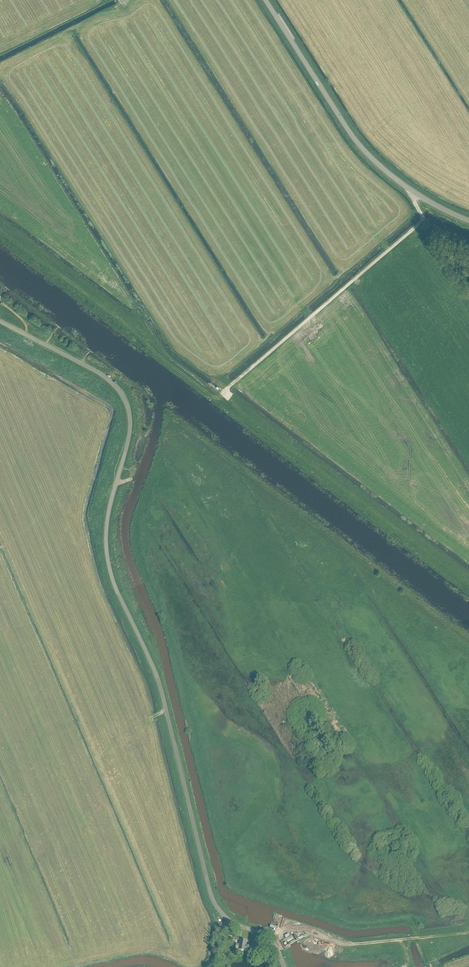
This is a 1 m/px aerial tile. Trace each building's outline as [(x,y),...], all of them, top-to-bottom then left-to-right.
[(241,941),(240,946),(236,945),(235,950),(244,951),(248,952),(248,946),(246,946),(247,942),(246,942),(246,941),(241,941)] [(248,946),(248,952),(251,952),(251,953),(256,953),(258,954),(260,944),(253,943),(252,947),(248,946)]
